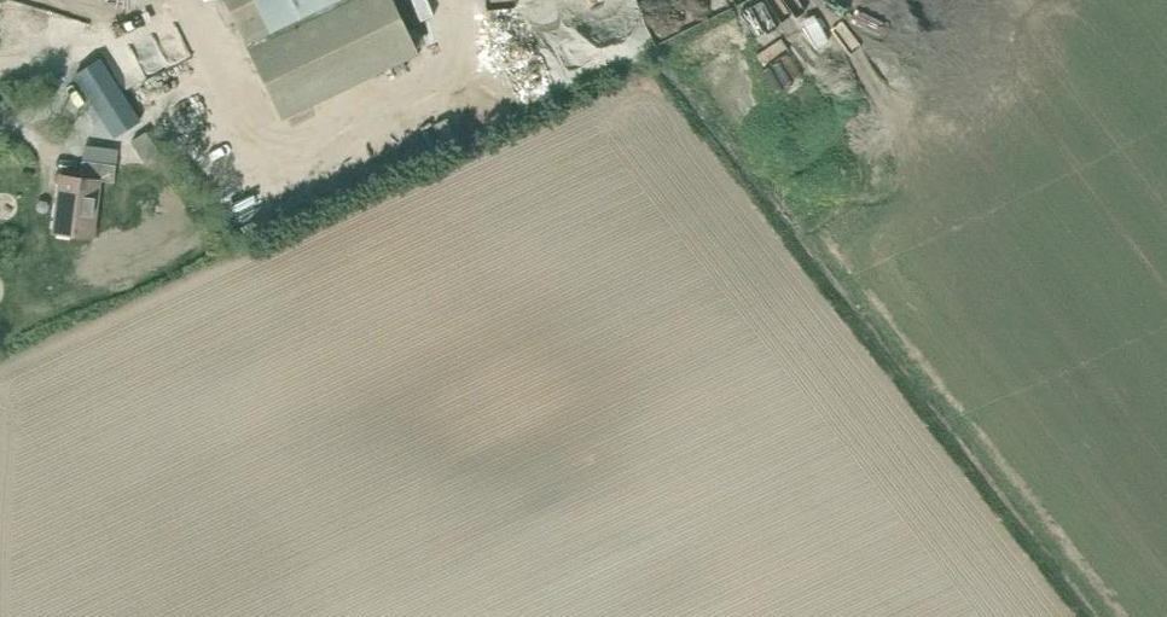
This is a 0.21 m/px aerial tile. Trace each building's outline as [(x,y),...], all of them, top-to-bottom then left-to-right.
[(248,41),(333,0),(228,0),(248,41)] [(248,41),(283,114),(415,50),(391,0),(333,0),(248,41)] [(147,131),(131,141),(148,166),(163,157),(147,131)] [(128,134),(116,138),(121,159),(133,156),(128,134)] [(95,238),(103,181),(114,183),(116,163),(83,160),(81,177),(62,174),(54,233),(95,238)]
